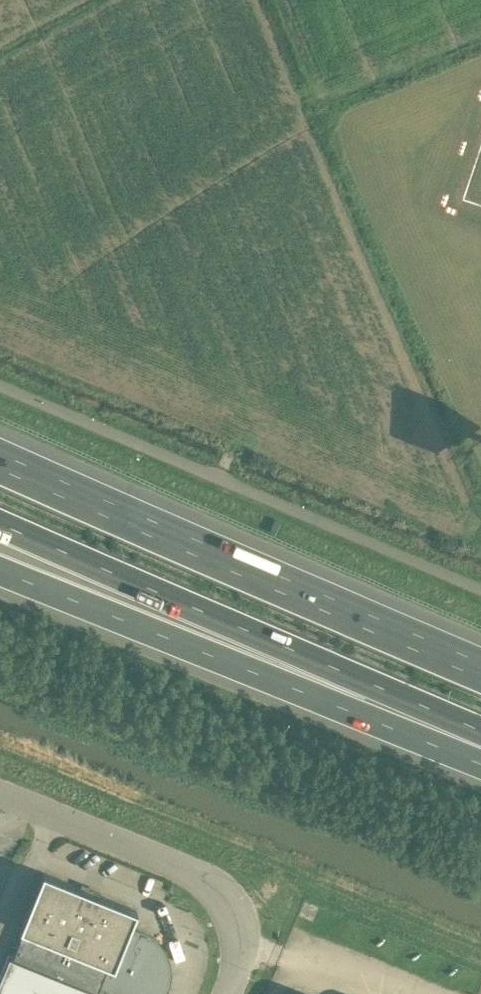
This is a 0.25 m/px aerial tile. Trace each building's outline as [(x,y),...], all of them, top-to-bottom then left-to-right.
[(129,928),(136,909),(42,870),(19,928),(23,930),(13,956),(8,954),(0,974),(0,993),(161,993),(165,986),(168,974),(166,961),(162,949),(153,940),(143,934),(129,928)]
